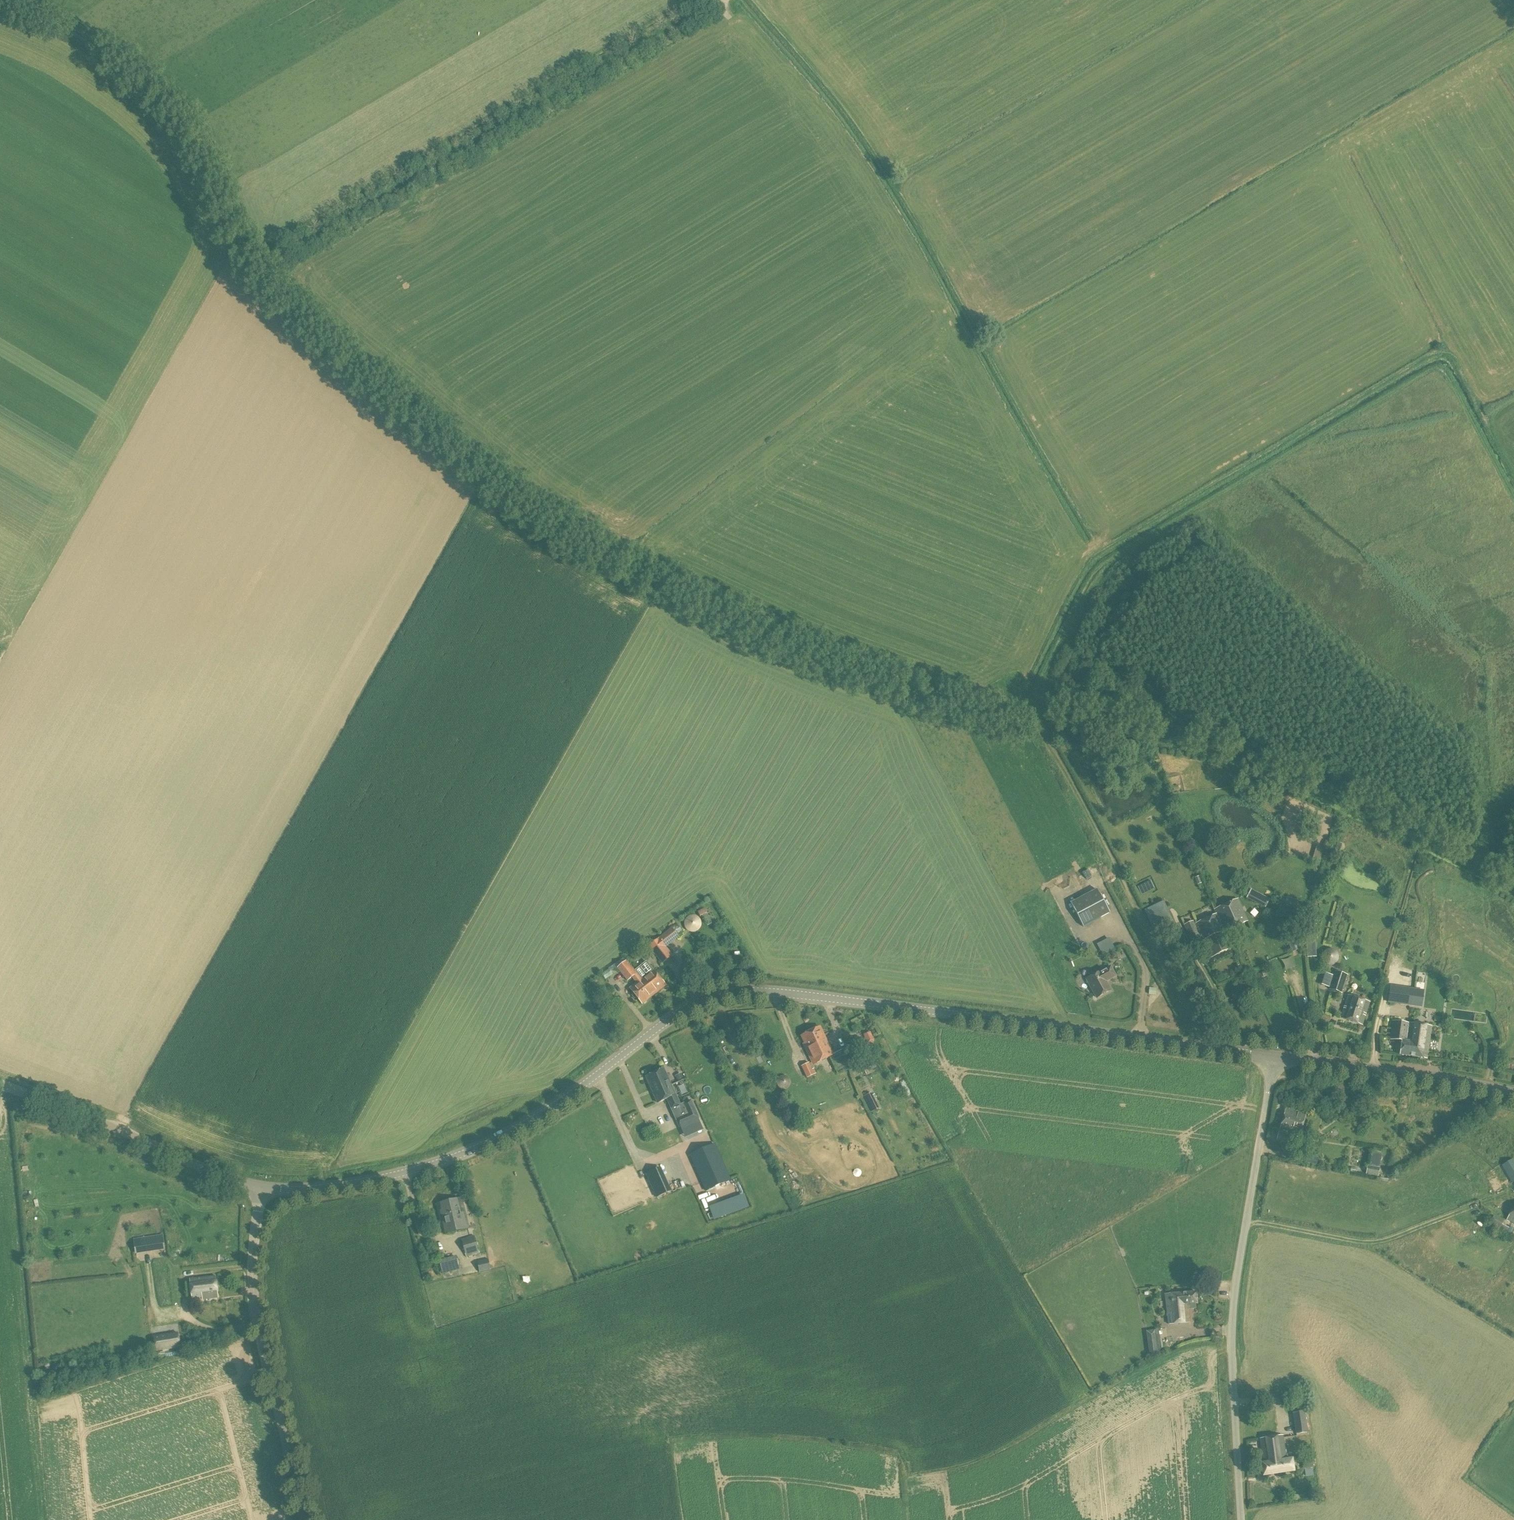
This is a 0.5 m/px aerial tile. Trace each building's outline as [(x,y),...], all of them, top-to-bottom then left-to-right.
[(1320,861),(1324,849),(1317,846),(1313,858),(1320,861)] [(1083,927),(1110,913),(1097,889),(1070,903),(1083,927)] [(1265,908),(1270,899),(1251,889),(1246,898),(1265,908)] [(1217,914),(1225,931),(1247,921),(1237,900),(1214,910),(1216,914),(1217,914)] [(700,917),(707,914),(705,908),(697,912),(700,917)] [(1222,932),(1225,931),(1217,914),(1216,914),(1196,924),(1202,937),(1200,937),(1193,921),(1184,925),(1193,944),(1202,940),(1211,958),(1230,949),(1222,932)] [(693,929),(702,923),(696,916),(688,922),(693,929)] [(662,964),(673,956),(666,947),(679,937),(671,928),(648,946),(662,964)] [(1292,952),(1300,949),(1296,937),(1287,941),(1292,952)] [(1104,953),(1117,948),(1113,939),(1100,944),(1104,953)] [(1307,958),(1316,957),(1315,943),(1306,943),(1307,958)] [(1341,959),(1340,956),(1338,953),(1336,951),(1332,950),(1329,950),(1326,952),(1324,953),(1323,955),(1322,958),(1322,960),(1323,962),(1325,965),(1327,967),(1331,968),(1335,968),(1337,966),(1339,965),(1340,963),(1341,959)] [(654,994),(642,978),(641,979),(635,970),(627,960),(617,968),(627,981),(632,977),(636,983),(630,988),(643,1004),(654,994)] [(666,985),(653,969),(646,961),(635,970),(641,979),(642,978),(654,994),(666,985)] [(1096,998),(1111,991),(1106,981),(1116,976),(1110,966),(1086,979),(1096,998)] [(1342,993),(1348,975),(1336,971),(1330,989),(1342,993)] [(1421,1007),(1423,990),(1390,986),(1388,1003),(1421,1007)] [(1362,1025),(1369,1002),(1348,995),(1340,1018),(1362,1025)] [(602,1012),(608,1008),(604,1002),(598,1006),(602,1012)] [(1427,1059),(1431,1027),(1392,1021),(1390,1039),(1402,1041),(1400,1055),(1427,1059)] [(833,1054),(819,1027),(801,1036),(805,1043),(803,1044),(813,1065),(829,1057),(836,1074),(849,1068),(848,1066),(852,1064),(850,1059),(852,1057),(847,1047),(833,1054)] [(812,1069),(809,1062),(801,1066),(807,1078),(816,1073),(814,1068),(812,1069)] [(867,1075),(878,1070),(874,1063),(863,1067),(867,1075)] [(680,1105),(663,1069),(646,1077),(658,1103),(667,1099),(672,1109),(680,1105)] [(877,1105),(872,1094),(866,1096),(872,1108),(877,1105)] [(700,1119),(691,1099),(680,1105),(672,1109),(671,1109),(675,1118),(679,1128),(700,1119)] [(1299,1136),(1306,1115),(1285,1109),(1276,1140),(1288,1143),(1291,1134),(1299,1136)] [(1391,1121),(1392,1111),(1382,1110),(1382,1121),(1391,1121)] [(706,1192),(731,1180),(715,1143),(689,1155),(706,1192)] [(1317,1165),(1319,1157),(1306,1154),(1304,1163),(1317,1165)] [(1513,1181),(1513,1161),(1513,1159),(1502,1166),(1512,1183),(1513,1181)] [(1378,1176),(1379,1167),(1367,1165),(1365,1174),(1378,1176)] [(656,1198),(671,1191),(661,1167),(646,1174),(656,1198)] [(747,1196),(735,1200),(737,1208),(749,1204),(747,1196)] [(461,1215),(458,1199),(440,1202),(442,1210),(439,1210),(442,1221),(441,1221),(444,1232),(466,1227),(463,1215),(461,1215)] [(1512,1238),(1513,1235),(1507,1232),(1509,1228),(1502,1224),(1504,1220),(1494,1215),(1488,1227),(1512,1238)] [(466,1258),(469,1257),(468,1255),(479,1251),(474,1235),(461,1239),(466,1258)] [(443,1266),(460,1263),(459,1256),(441,1259),(443,1266)] [(479,1272),(491,1270),(488,1259),(477,1261),(479,1272)] [(218,1298),(215,1276),(190,1279),(192,1299),(202,1297),(202,1299),(218,1298)] [(1197,1303),(1196,1292),(1165,1295),(1165,1302),(1166,1302),(1168,1324),(1189,1323),(1187,1304),(1197,1303)] [(1146,1331),(1149,1355),(1158,1354),(1157,1353),(1161,1349),(1163,1348),(1162,1339),(1160,1339),(1159,1329),(1146,1331)] [(155,1352),(181,1348),(178,1332),(153,1336),(155,1352)] [(1296,1434),(1308,1432),(1305,1411),(1292,1413),(1296,1434)] [(1286,1460),(1282,1436),(1260,1439),(1264,1463),(1262,1464),(1264,1476),(1294,1471),(1292,1459),(1286,1460)] [(1303,1469),(1314,1468),(1312,1459),(1301,1460),(1303,1469)]
